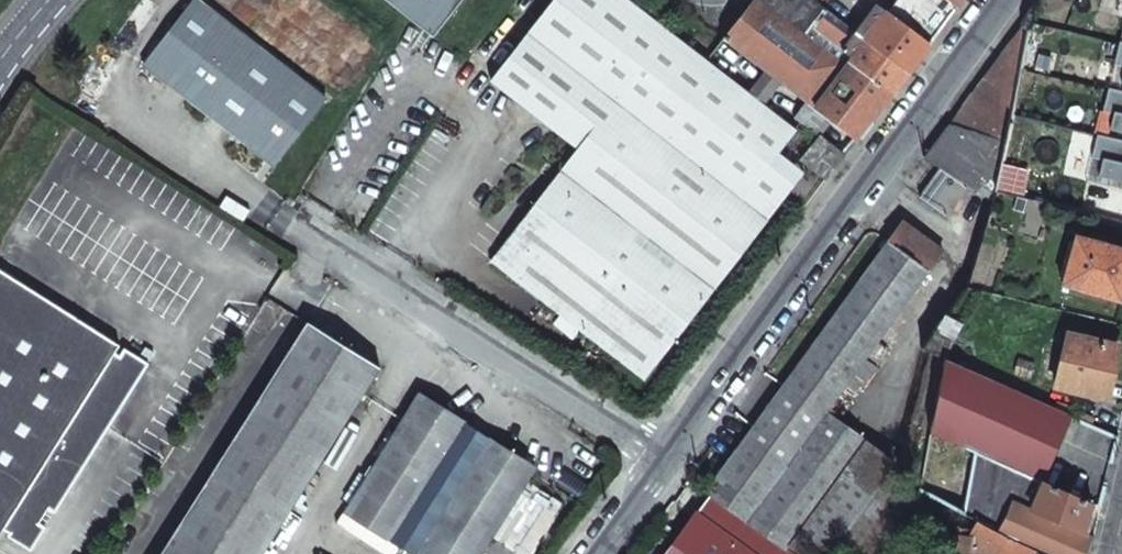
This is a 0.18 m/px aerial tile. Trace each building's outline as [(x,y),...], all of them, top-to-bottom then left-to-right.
[(265,159),(269,153),(278,160),(325,99),(198,0),(193,0),(143,65),(265,159)] [(433,37),(461,0),(385,0),(433,37)] [(491,259),(560,313),(553,322),(572,337),(580,328),(643,377),(767,219),(740,198),(769,161),(678,95),(705,59),(627,0),(551,0),(488,80),(555,130),(576,147),(491,259)] [(815,109),(850,62),(865,41),(812,0),(752,0),(721,39),(805,102),(815,109)] [(957,6),(948,0),(895,0),(865,41),(850,62),(891,93),(957,6)] [(1022,27),(996,62),(1018,66),(1025,28),(1022,27)] [(1119,41),(1113,64),(1121,66),(1121,42),(1119,41)] [(794,128),(705,59),(678,95),(769,161),(776,151),(794,128)] [(855,140),(891,93),(850,62),(815,109),(831,121),(855,140)] [(996,62),(987,75),(1015,83),(1018,66),(996,62)] [(987,75),(951,123),(1004,139),(1015,83),(987,75)] [(1108,88),(1102,111),(1113,114),(1109,130),(1121,133),(1121,91),(1108,88)] [(793,117),(819,137),(831,121),(815,109),(805,102),(793,117)] [(951,123),(924,159),(940,168),(968,185),(992,199),(1004,139),(951,123)] [(1097,134),(1091,157),(1102,160),(1098,176),(1121,182),(1121,140),(1097,134)] [(810,148),(819,156),(830,143),(819,137),(810,148)] [(800,159),(825,179),(843,156),(830,143),(819,156),(810,148),(800,159)] [(769,161),(796,180),(803,172),(776,151),(769,161)] [(265,159),(273,165),(278,160),(269,153),(265,159)] [(767,219),(796,180),(769,161),(740,198),(767,219)] [(940,168),(920,197),(946,217),(968,185),(940,168)] [(888,241),(706,491),(710,494),(787,550),(866,443),(837,423),(876,368),(865,359),(942,251),(906,224),(891,244),(888,241)] [(1075,236),(1062,285),(1120,301),(1121,293),(1121,249),(1075,236)] [(3,533),(32,552),(149,365),(0,270),(0,538),(3,533)] [(163,553),(262,553),(278,530),(378,368),(308,324),(163,553)] [(952,339),(936,331),(922,349),(944,359),(952,339)] [(1105,398),(1117,346),(1066,334),(1054,387),(1105,398)] [(1071,417),(944,359),(929,433),(973,452),(961,513),(975,519),(997,530),(1012,501),(1014,502),(1013,503),(1031,510),(1042,483),(1071,417)] [(345,511),(391,541),(412,553),(479,553),(534,467),(487,438),(465,424),(418,394),(345,511)] [(1046,553),(1088,553),(1093,536),(1085,532),(1092,503),(1042,483),(1031,510),(1013,503),(1014,502),(1012,501),(997,530),(1046,553)] [(698,512),(755,553),(792,553),(787,550),(710,494),(698,512)] [(698,512),(667,553),(755,553),(698,512)] [(984,553),(1046,553),(997,530),(975,519),(970,529),(956,527),(952,553),(969,553),(970,551),(984,553)] [(853,553),(857,553),(872,553),(881,525),(864,520),(853,553)]
